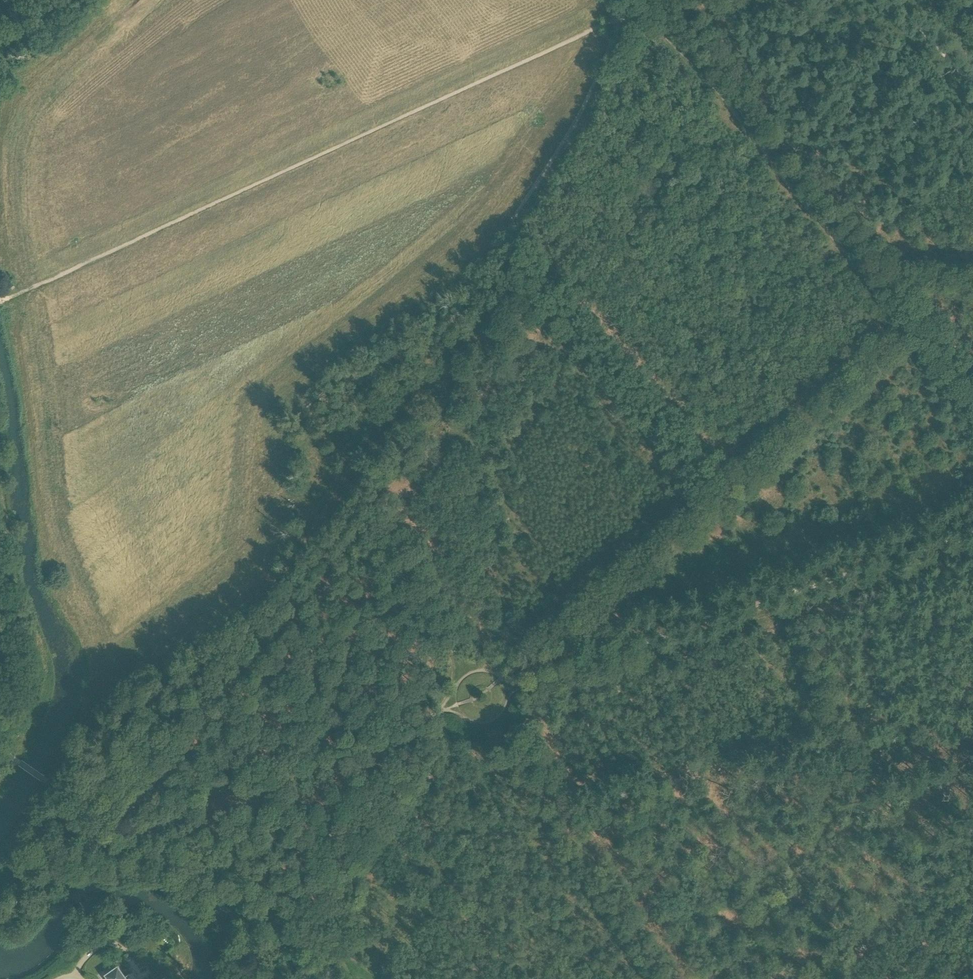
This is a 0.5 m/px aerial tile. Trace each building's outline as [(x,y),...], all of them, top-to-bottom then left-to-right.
[(98,978),(126,978),(116,965),(98,978)]
